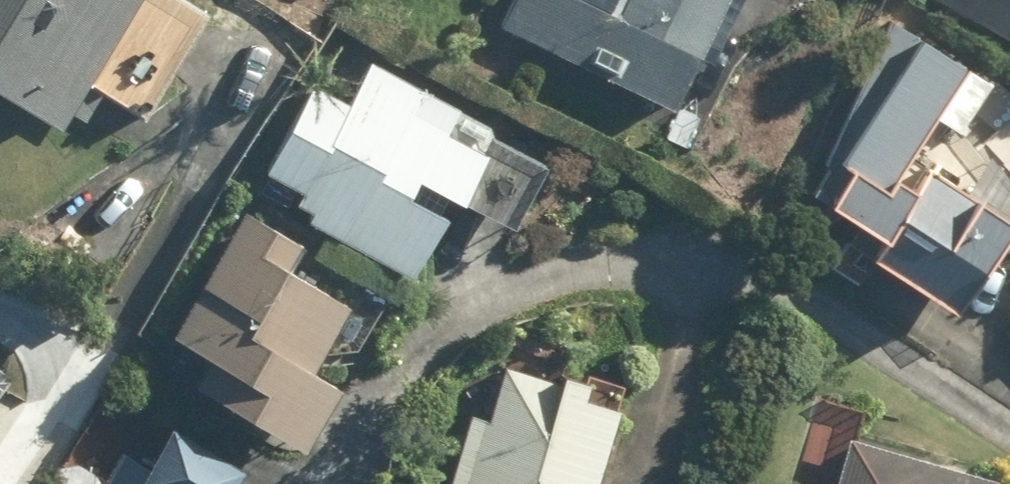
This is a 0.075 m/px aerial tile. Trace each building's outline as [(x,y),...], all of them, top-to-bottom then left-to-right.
[(58,134),(87,86),(147,122),(210,18),(181,0),(0,0),(0,99),(58,134)] [(624,21),(578,0),(508,0),(493,32),(667,114),(694,55),(709,61),(738,0),(634,0),(624,21)] [(1009,40),(1009,0),(940,0),(1009,40)] [(1009,211),(1009,180),(960,137),(990,84),(891,28),(820,155),(830,160),(808,200),(878,239),(863,266),(951,316),(1009,211)] [(457,109),(350,44),(322,91),(312,85),(251,187),(408,281),(444,222),(405,199),(415,182),(454,205),(482,158),(442,134),(457,109)] [(221,319),(180,392),(301,460),(340,391),(311,375),(351,305),(290,271),(303,248),(242,215),(193,303),(221,319)] [(503,366),(488,416),(468,410),(446,483),(590,483),(613,408),(584,400),(587,391),(503,366)] [(102,403),(49,483),(232,483),(240,472),(168,425),(158,440),(102,403)] [(1003,478),(853,434),(838,483),(1001,483),(1003,478)]
